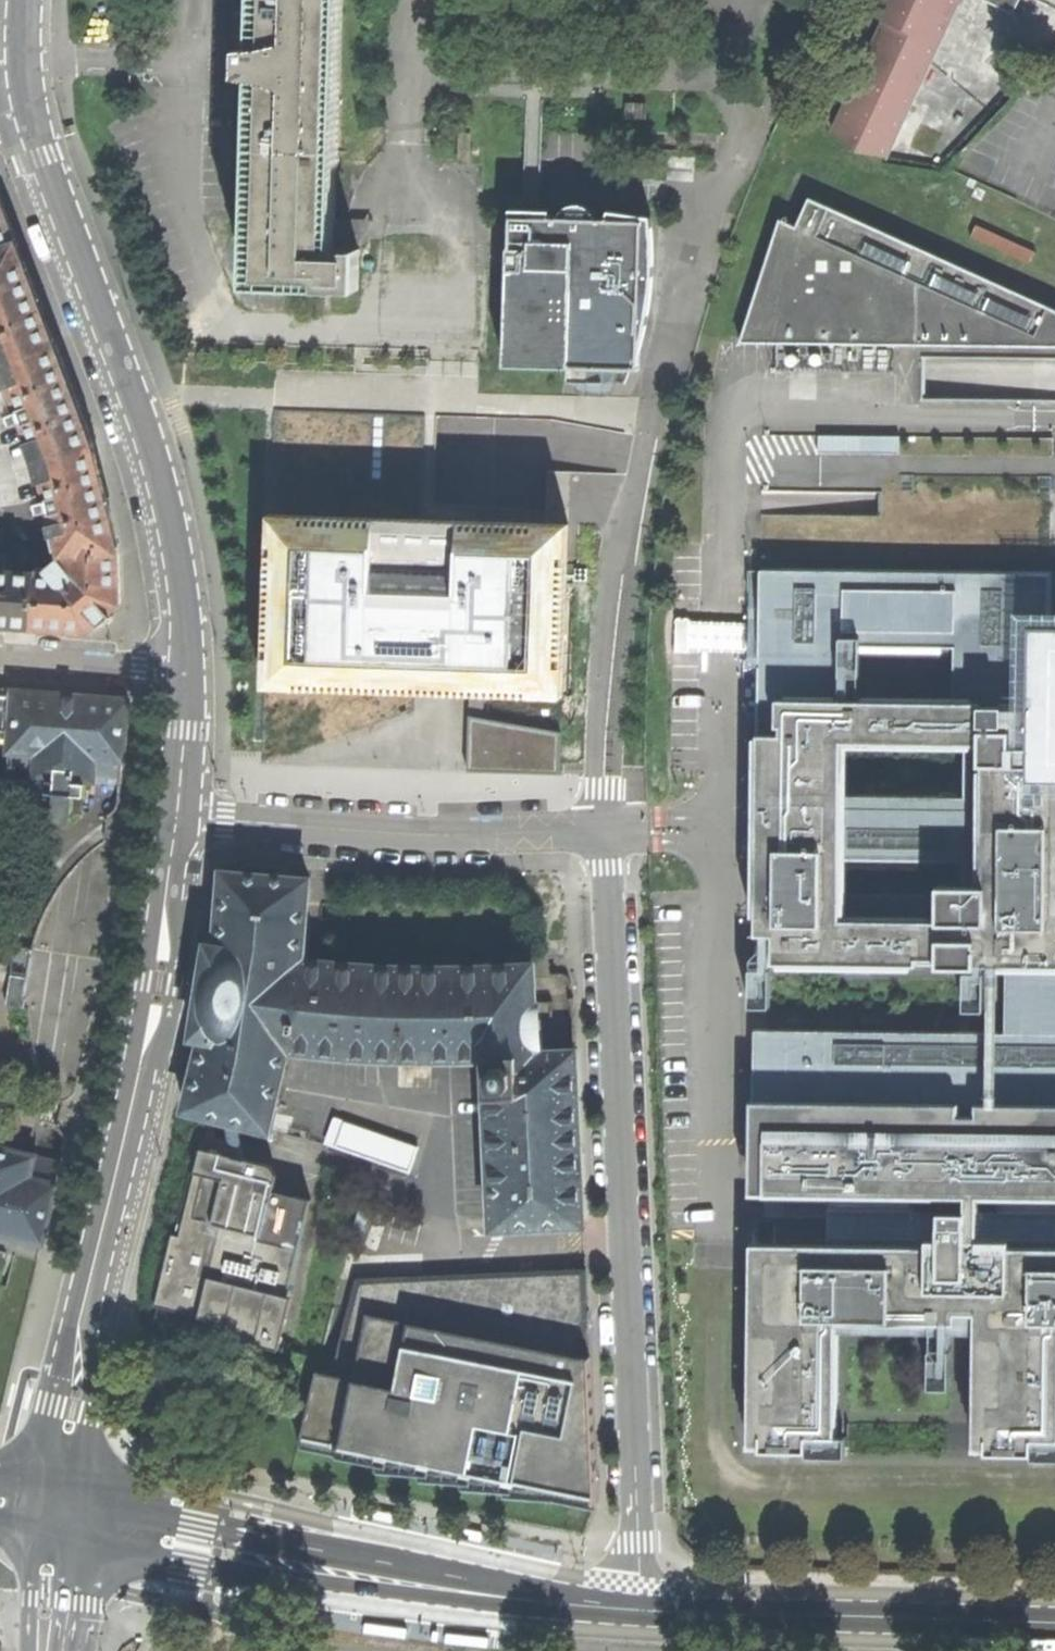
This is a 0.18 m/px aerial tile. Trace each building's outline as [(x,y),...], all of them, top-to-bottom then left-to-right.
[(351,292),(356,253),(355,250),(331,250),(343,0),(256,0),(253,43),(243,47),(242,57),(241,73),(252,78),(245,282),(261,282),(265,286),(288,286),(290,284),(314,286),(317,290),(326,302),(335,298),(351,292)] [(858,155),(886,160),(948,28),(933,20),(942,0),(882,0),(874,18),(888,25),(836,137),(858,155)] [(933,20),(948,28),(961,0),(942,0),(933,20)] [(1015,15),(1022,0),(981,0),(1015,15)] [(741,343),(1054,347),(1054,309),(810,199),(797,228),(779,221),(741,343)] [(83,413),(68,376),(38,299),(4,213),(0,203),(0,350),(41,460),(61,551),(61,565),(52,574),(34,574),(31,628),(84,630),(94,624),(98,628),(111,619),(109,614),(117,606),(120,580),(122,569),(108,509),(104,490),(83,413)] [(506,218),(503,366),(635,370),(637,223),(506,218)] [(570,516),(270,506),(263,680),(438,686),(564,690),(570,516)] [(777,1185),(830,1186),(830,1201),(793,1200),(793,1216),(829,1216),(829,1244),(775,1244),(774,1453),(808,1453),(808,1435),(837,1436),(838,1320),(976,1321),(975,1454),(1033,1455),(1033,1438),(1054,1438),(1054,1049),(1037,1048),(1038,957),(1054,957),(1054,798),(1041,798),(1041,745),(1054,745),(1054,663),(1049,663),(1050,572),(759,570),(756,963),(1009,965),(1008,1048),(778,1046),(777,1185)] [(31,628),(34,574),(0,571),(0,625),(31,628)] [(0,688),(0,735),(8,736),(5,775),(49,779),(73,780),(120,782),(125,699),(0,688)] [(562,733),(465,710),(467,774),(561,773),(562,733)] [(186,1110),(197,1112),(219,1118),(272,1131),(275,1114),(274,1113),(275,1109),(301,1115),(316,1053),(363,1057),(432,1059),(484,1057),(491,1175),(487,1178),(490,1228),(493,1228),(585,1225),(577,1049),(574,1001),(537,1001),(535,982),(534,962),(487,965),(377,965),(303,958),(309,880),(287,878),(289,869),(247,865),(246,875),(224,875),(220,945),(209,943),(195,1035),(203,1037),(186,1110)] [(770,969),(749,969),(749,1007),(770,1007),(770,969)] [(985,971),(965,971),(966,1010),(986,1010),(985,971)] [(5,1005),(24,1007),(28,976),(10,973),(5,1005)] [(197,1112),(190,1144),(202,1147),(212,1150),(219,1118),(197,1112)] [(333,1117),(325,1142),(413,1171),(421,1145),(333,1117)] [(39,1242),(49,1203),(59,1163),(13,1152),(12,1147),(0,1144),(0,1233),(39,1242)] [(174,1234),(158,1305),(216,1319),(213,1333),(276,1348),(312,1199),(274,1190),(276,1178),(263,1175),(265,1163),(212,1150),(202,1147),(181,1234),(174,1234)] [(582,1511),(575,1283),(479,1286),(362,1290),(339,1371),(314,1385),(300,1446),(582,1511)] [(931,1347),(931,1386),(951,1386),(951,1347),(931,1347)] [(808,1453),(808,1456),(846,1457),(846,1436),(808,1435),(808,1453)] [(1033,1458),(1054,1458),(1054,1438),(1033,1438),(1033,1455),(1033,1458)] [(333,1512),(335,1503),(317,1499),(312,1498),(311,1503),(310,1507),(333,1512)] [(402,1626),(401,1635),(419,1637),(424,1637),(424,1632),(424,1628),(402,1626)]
